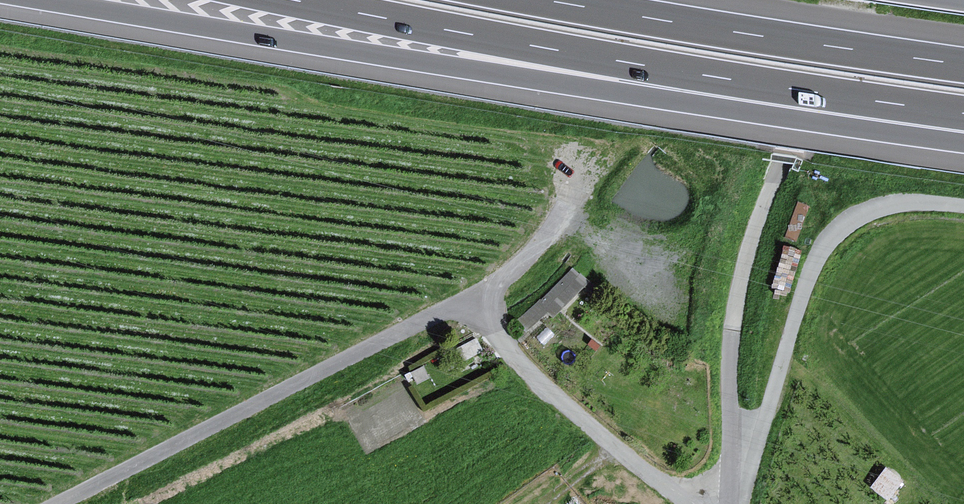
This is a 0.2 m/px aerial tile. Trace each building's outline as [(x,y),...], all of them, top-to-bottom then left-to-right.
[(586,283),(574,270),(520,319),(527,327),(547,309),(552,314),(586,283)] [(482,350),(476,340),(459,349),(465,359),(482,350)] [(589,344),(596,350),(599,346),(592,340),(589,344)] [(428,377),(423,368),(413,373),(418,383),(428,377)] [(901,481),(885,469),(872,487),(888,499),(901,481)]
